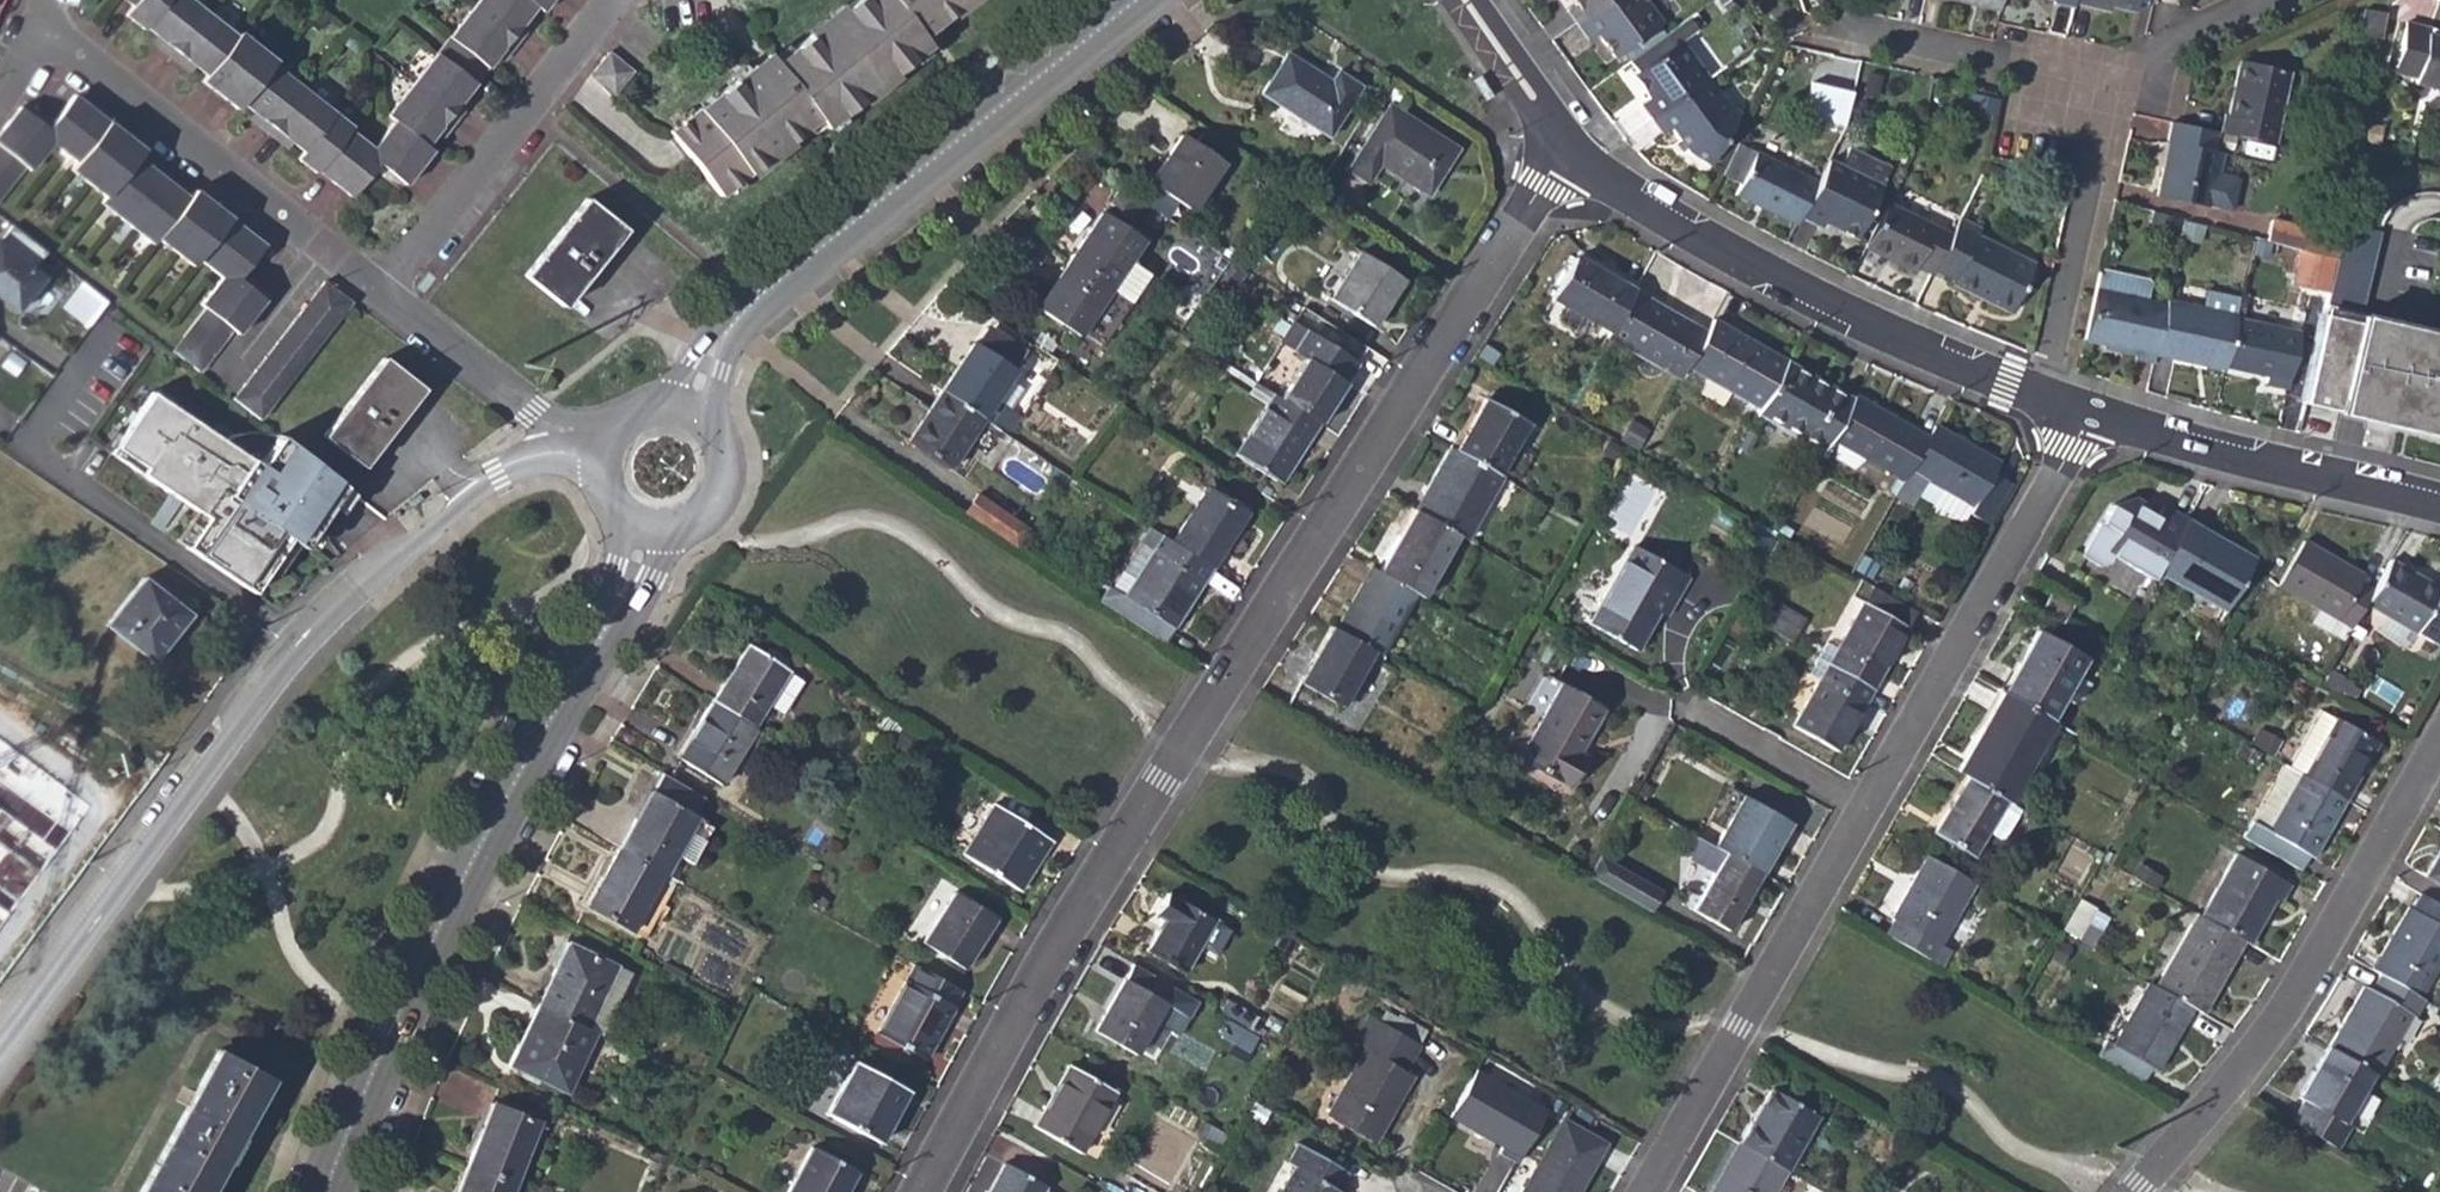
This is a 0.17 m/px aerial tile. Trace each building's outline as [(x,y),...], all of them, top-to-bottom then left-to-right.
[(472,91),(434,60),(386,120),(392,126),(370,154),(348,135),(351,131),(271,69),(274,64),(239,36),(236,41),(185,0),(121,0),(120,1),(134,11),(132,13),(150,28),(152,26),(168,39),(162,46),(188,67),(193,61),(211,74),(206,80),(241,107),(245,103),(261,116),(257,122),(286,145),(290,140),(306,153),(299,163),(317,178),(319,175),(352,200),(379,167),(405,188),(432,155),(426,150),(439,133),(446,137),(467,111),(461,106),(472,91)] [(532,15),(508,0),(480,0),(447,43),(486,73),(500,56),(506,61),(527,33),(521,28),(532,15)] [(532,15),(535,12),(540,17),(553,0),(508,0),(532,15)] [(767,64),(763,58),(746,72),(744,69),(665,133),(715,197),(810,118),(820,128),(918,48),(911,39),(959,0),(847,0),(767,64)] [(1575,26),(1611,0),(1570,0),(1574,5),(1565,12),(1575,26)] [(1636,0),(1611,0),(1575,26),(1587,42),(1597,35),(1613,57),(1661,24),(1644,0),(1638,4),(1636,0)] [(1994,13),(1997,0),(1937,0),(1994,13)] [(2068,10),(2070,1),(2070,0),(2036,0),(2049,3),(2048,7),(2068,10)] [(2128,9),(2130,0),(2092,0),(2128,9)] [(2359,38),(2376,42),(2381,15),(2364,12),(2359,38)] [(2424,33),(2426,26),(2403,21),(2390,73),(2412,78),(2412,84),(2439,92),(2439,36),(2424,33)] [(1639,105),(1648,118),(1702,79),(1693,67),(1698,62),(1681,39),(1631,74),(1647,98),(1639,105)] [(434,60),(472,91),(486,73),(447,43),(434,60)] [(995,58),(988,49),(968,64),(972,69),(975,74),(995,58)] [(1262,95),(1329,136),(1361,86),(1336,70),(1330,81),(1288,54),(1262,95)] [(606,57),(602,62),(627,80),(630,77),(606,57)] [(2220,114),(2216,131),(2270,143),(2284,70),(2235,60),(2224,113),(2220,114)] [(611,97),(627,80),(602,62),(588,79),(611,97)] [(1712,87),(1706,77),(1702,79),(1648,118),(1660,134),(1668,129),(1674,140),(1682,150),(1692,158),(1702,166),(1737,111),(1728,104),(1719,96),(1712,87)] [(25,172),(31,176),(53,150),(74,167),(69,174),(103,202),(100,206),(152,246),(156,241),(192,266),(198,260),(222,279),(200,307),(204,310),(183,339),(210,359),(230,331),(236,336),(262,302),(236,281),(262,247),(192,192),(186,200),(135,160),(139,153),(71,99),(45,132),(17,111),(0,134),(0,203),(25,172)] [(1379,161),(1428,192),(1455,149),(1390,107),(1352,168),(1368,179),(1379,161)] [(2208,150),(2211,130),(2176,123),(2163,121),(2160,141),(2167,143),(2162,169),(2156,168),(2150,194),(2201,205),(2201,204),(2226,209),(2232,177),(2210,172),(2215,151),(2208,150)] [(1151,182),(1193,210),(1225,162),(1183,134),(1151,182)] [(1817,174),(1736,134),(1721,165),(1739,174),(1734,185),(1796,215),(1800,208),(1817,174)] [(1840,158),(1882,178),(1890,159),(1849,139),(1840,158)] [(1840,158),(1828,152),(1817,174),(1800,208),(1822,219),(1826,214),(1857,229),(1882,178),(1840,158)] [(1141,201),(1121,187),(1110,203),(1130,217),(1141,201)] [(522,276),(559,307),(622,230),(583,200),(522,276)] [(1911,262),(1928,271),(1930,267),(1947,231),(1885,200),(1862,245),(1908,267),(1911,262)] [(2150,229),(2177,236),(2181,219),(2154,212),(2150,229)] [(1102,213),(1070,261),(1131,302),(1149,276),(1129,262),(1143,240),(1102,213)] [(1980,225),(1956,213),(1947,231),(1930,267),(1952,277),(1950,281),(2008,309),(2032,261),(1976,232),(1980,225)] [(2198,224),(2181,219),(2177,236),(2177,237),(2194,242),(2198,224)] [(2338,237),(2269,219),(2265,241),(2300,250),(2334,259),(2338,237)] [(9,225),(0,236),(0,300),(13,311),(24,297),(28,301),(44,281),(29,269),(43,251),(9,225)] [(2291,281),(2328,292),(2334,259),(2300,250),(2291,281)] [(1332,299),(1375,326),(1404,279),(1361,253),(1332,299)] [(1552,298),(1610,332),(1634,290),(1639,282),(1605,262),(1600,270),(1576,257),(1552,298)] [(1103,344),(1131,302),(1070,261),(1038,309),(1078,336),(1082,331),(1103,344)] [(321,284),(290,323),(317,343),(348,303),(321,284)] [(2130,357),(2150,361),(2152,353),(2163,301),(2094,287),(2083,340),(2131,349),(2130,357)] [(1607,336),(1680,378),(1687,366),(1706,331),(1634,290),(1610,332),(1607,336)] [(2193,353),(2223,360),(2233,319),(2233,313),(2164,298),(2163,301),(2152,353),(2191,360),(2193,353)] [(2307,399),(2439,433),(2439,333),(2329,310),(2307,399)] [(1687,366),(1760,408),(1787,361),(1713,319),(1706,331),(1687,366)] [(2297,333),(2233,319),(2223,360),(2222,366),(2264,375),(2263,384),(2285,389),(2297,333)] [(265,357),(291,376),(317,343),(290,323),(265,357)] [(976,344),(1013,370),(1025,351),(987,326),(976,344)] [(1307,360),(1282,401),(1317,424),(1356,363),(1307,331),(1295,352),(1307,360)] [(184,363),(198,373),(210,359),(183,339),(171,353),(184,363)] [(1014,371),(1013,370),(976,344),(975,343),(942,391),(999,429),(1012,410),(996,400),(1014,371)] [(265,357),(231,400),(248,413),(256,419),(291,376),(265,357)] [(359,466),(410,402),(419,388),(381,358),(321,435),(359,466)] [(1757,413),(1823,452),(1831,438),(1854,399),(1787,361),(1760,408),(1757,413)] [(1250,397),(1266,408),(1274,396),(1258,385),(1250,397)] [(189,546),(244,582),(283,529),(297,537),(340,477),(281,433),(264,460),(154,388),(115,451),(209,517),(189,546)] [(984,450),(999,429),(942,391),(908,440),(950,468),(969,440),(984,450)] [(1831,438),(1903,481),(1928,437),(1856,395),(1854,399),(1831,438)] [(1280,482),(1317,424),(1282,401),(1274,396),(1266,408),(1237,455),(1280,482)] [(1488,399),(1456,451),(1499,476),(1529,423),(1488,399)] [(999,429),(1007,434),(1019,415),(1012,410),(999,429)] [(1999,462),(1934,425),(1928,437),(1903,481),(1894,496),(1911,506),(1918,495),(1928,479),(1940,487),(1972,506),(1968,514),(1986,524),(2009,483),(1993,473),(1999,462)] [(1466,538),(1502,477),(1499,476),(1456,451),(1451,448),(1416,509),(1459,535),(1466,538)] [(1918,495),(1932,503),(1940,487),(1928,479),(1918,495)] [(1207,486),(1171,542),(1212,567),(1247,512),(1207,486)] [(980,494),(966,514),(1017,548),(1033,528),(980,494)] [(2157,572),(2187,519),(2165,506),(2158,517),(2144,510),(2147,505),(2136,498),(2111,505),(2102,522),(2101,521),(2081,555),(2099,565),(2109,563),(2114,553),(2132,564),(2130,566),(2153,579),(2157,572)] [(1422,597),(1459,535),(1416,509),(1379,572),(1416,593),(1422,597)] [(2254,558),(2187,519),(2157,572),(2225,610),(2254,558)] [(1171,542),(1150,529),(1138,548),(1156,560),(1140,583),(1134,579),(1132,583),(1123,597),(1108,587),(1099,601),(1164,643),(1212,567),(1171,542)] [(2277,585),(2352,627),(2365,605),(2373,591),(2359,582),(2363,575),(2304,541),(2277,585)] [(1637,650),(1658,612),(1671,591),(1678,594),(1689,577),(1635,546),(1591,624),(1637,650)] [(1134,579),(1140,583),(1156,560),(1138,548),(1120,575),(1132,583),(1134,579)] [(2391,560),(2366,605),(2439,646),(2439,644),(2439,588),(2391,560)] [(1380,655),(1416,593),(1379,572),(1372,567),(1336,629),(1372,650),(1380,655)] [(106,623),(152,659),(188,614),(141,578),(106,623)] [(1873,587),(1864,603),(1908,628),(1917,613),(1873,587)] [(1658,612),(1666,615),(1678,594),(1671,591),(1658,612)] [(1864,603),(1837,649),(1829,663),(1873,689),(1908,628),(1864,603)] [(1767,624),(1782,634),(1791,618),(1775,609),(1767,624)] [(1782,634),(1795,641),(1805,626),(1791,618),(1782,634)] [(1341,704),(1372,650),(1336,629),(1332,627),(1301,682),(1341,704)] [(2039,631),(2004,693),(2050,719),(2085,658),(2039,631)] [(1819,658),(1829,663),(1837,649),(1828,643),(1819,658)] [(748,645),(713,701),(753,727),(789,671),(748,645)] [(1809,675),(1819,681),(1829,663),(1819,658),(1809,675)] [(1837,751),(1873,689),(1829,663),(1819,681),(1793,725),(1837,751)] [(1520,757),(1569,785),(1585,755),(1579,752),(1605,705),(1563,683),(1520,757)] [(2009,799),(2054,722),(2050,719),(2004,693),(1959,770),(1970,776),(2006,797),(2009,799)] [(722,784),(757,729),(753,727),(713,701),(679,757),(722,784)] [(2301,774),(2304,776),(2336,719),(2321,710),(2289,767),(2301,774)] [(2378,743),(2336,719),(2304,776),(2345,800),(2378,743)] [(2256,821),(2271,829),(2301,774),(2289,767),(2286,765),(2256,821)] [(706,799),(662,773),(651,791),(695,817),(706,799)] [(2271,829),(2256,821),(2246,838),(2300,869),(2310,853),(2313,854),(2345,800),(2304,776),(2301,774),(2271,829)] [(1974,853),(1988,827),(2006,797),(1970,776),(1938,833),(1974,853)] [(651,791),(619,850),(663,875),(695,817),(651,791)] [(1744,794),(1715,846),(1727,853),(1760,871),(1790,821),(1744,794)] [(1988,827),(2001,835),(2019,805),(2009,799),(2006,797),(1988,827)] [(996,804),(986,820),(991,824),(968,859),(1019,891),(1051,840),(996,804)] [(962,856),(968,859),(991,824),(986,820),(962,856)] [(632,931),(663,875),(619,850),(589,907),(632,931)] [(2425,876),(2439,885),(2439,850),(2425,876)] [(1727,929),(1760,871),(1727,853),(1695,909),(1727,929)] [(2236,854),(2200,916),(2244,941),(2248,943),(2274,899),(2280,901),(2290,885),(2236,854)] [(1587,875),(1648,911),(1660,890),(1598,855),(1587,875)] [(1939,945),(1975,883),(1928,856),(1892,918),(1894,919),(1885,936),(1941,968),(1950,952),(1939,945)] [(2417,890),(2408,906),(2439,924),(2439,903),(2417,890)] [(1147,950),(1184,971),(1214,919),(1167,893),(1156,912),(1165,918),(1147,950)] [(923,942),(963,968),(995,920),(955,894),(923,942)] [(2096,942),(2110,911),(2080,898),(2066,929),(2096,942)] [(2371,969),(2381,974),(2418,996),(2439,958),(2439,924),(2408,906),(2371,969)] [(2202,1014),(2244,941),(2200,916),(2197,914),(2155,987),(2190,1008),(2202,1014)] [(1217,919),(1202,947),(1217,955),(1232,927),(1217,919)] [(587,1029),(617,966),(569,943),(539,1006),(587,1029)] [(926,1059),(962,992),(914,965),(878,1032),(926,1059)] [(595,1032),(601,1035),(632,972),(617,966),(587,1029),(595,1032)] [(2415,1016),(2425,1000),(2418,996),(2381,974),(2371,991),(2363,987),(2328,1048),(2371,1072),(2375,1074),(2410,1014),(2415,1016)] [(1094,1031),(1137,1053),(1166,1001),(1124,978),(1094,1031)] [(2156,1068),(2190,1008),(2155,987),(2150,984),(2116,1045),(2106,1039),(2097,1057),(2144,1083),(2152,1067),(2156,1068)] [(510,1065),(560,1089),(577,1055),(582,1057),(595,1032),(587,1029),(539,1006),(510,1065)] [(1405,1069),(1419,1044),(1390,1027),(1396,1015),(1383,1007),(1377,1018),(1369,1016),(1354,1041),(1367,1048),(1328,1117),(1372,1142),(1413,1074),(1405,1069)] [(1390,1027),(1419,1044),(1428,1029),(1397,1012),(1396,1015),(1390,1027)] [(218,1048),(198,1084),(249,1111),(268,1077),(218,1048)] [(2342,1120),(2371,1072),(2328,1048),(2300,1097),(2299,1098),(2304,1101),(2292,1122),(2319,1138),(2337,1149),(2349,1127),(2341,1122),(2342,1120)] [(560,1089),(566,1092),(582,1057),(577,1055),(560,1089)] [(827,1114),(878,1142),(907,1090),(856,1061),(827,1114)] [(1035,1128),(1081,1152),(1116,1091),(1071,1065),(1035,1128)] [(1546,1110),(1477,1069),(1450,1116),(1502,1146),(1498,1153),(1516,1163),(1546,1110)] [(249,1111),(198,1084),(138,1191),(204,1191),(249,1111)] [(1772,1089),(1740,1144),(1787,1171),(1818,1116),(1772,1089)] [(493,1104),(468,1166),(515,1185),(540,1124),(493,1104)] [(1603,1143),(1563,1119),(1521,1191),(1575,1191),(1603,1143)] [(1299,1143),(1289,1161),(1297,1166),(1282,1191),(1342,1191),(1338,1189),(1349,1170),(1299,1143)] [(1787,1171),(1740,1144),(1712,1191),(1775,1191),(1787,1171)] [(854,1171),(812,1148),(787,1191),(843,1191),(854,1171)] [(1045,1191),(1048,1186),(1007,1163),(991,1191),(1047,1191),(1045,1191)] [(515,1185),(468,1166),(458,1191),(512,1191),(515,1185)]
